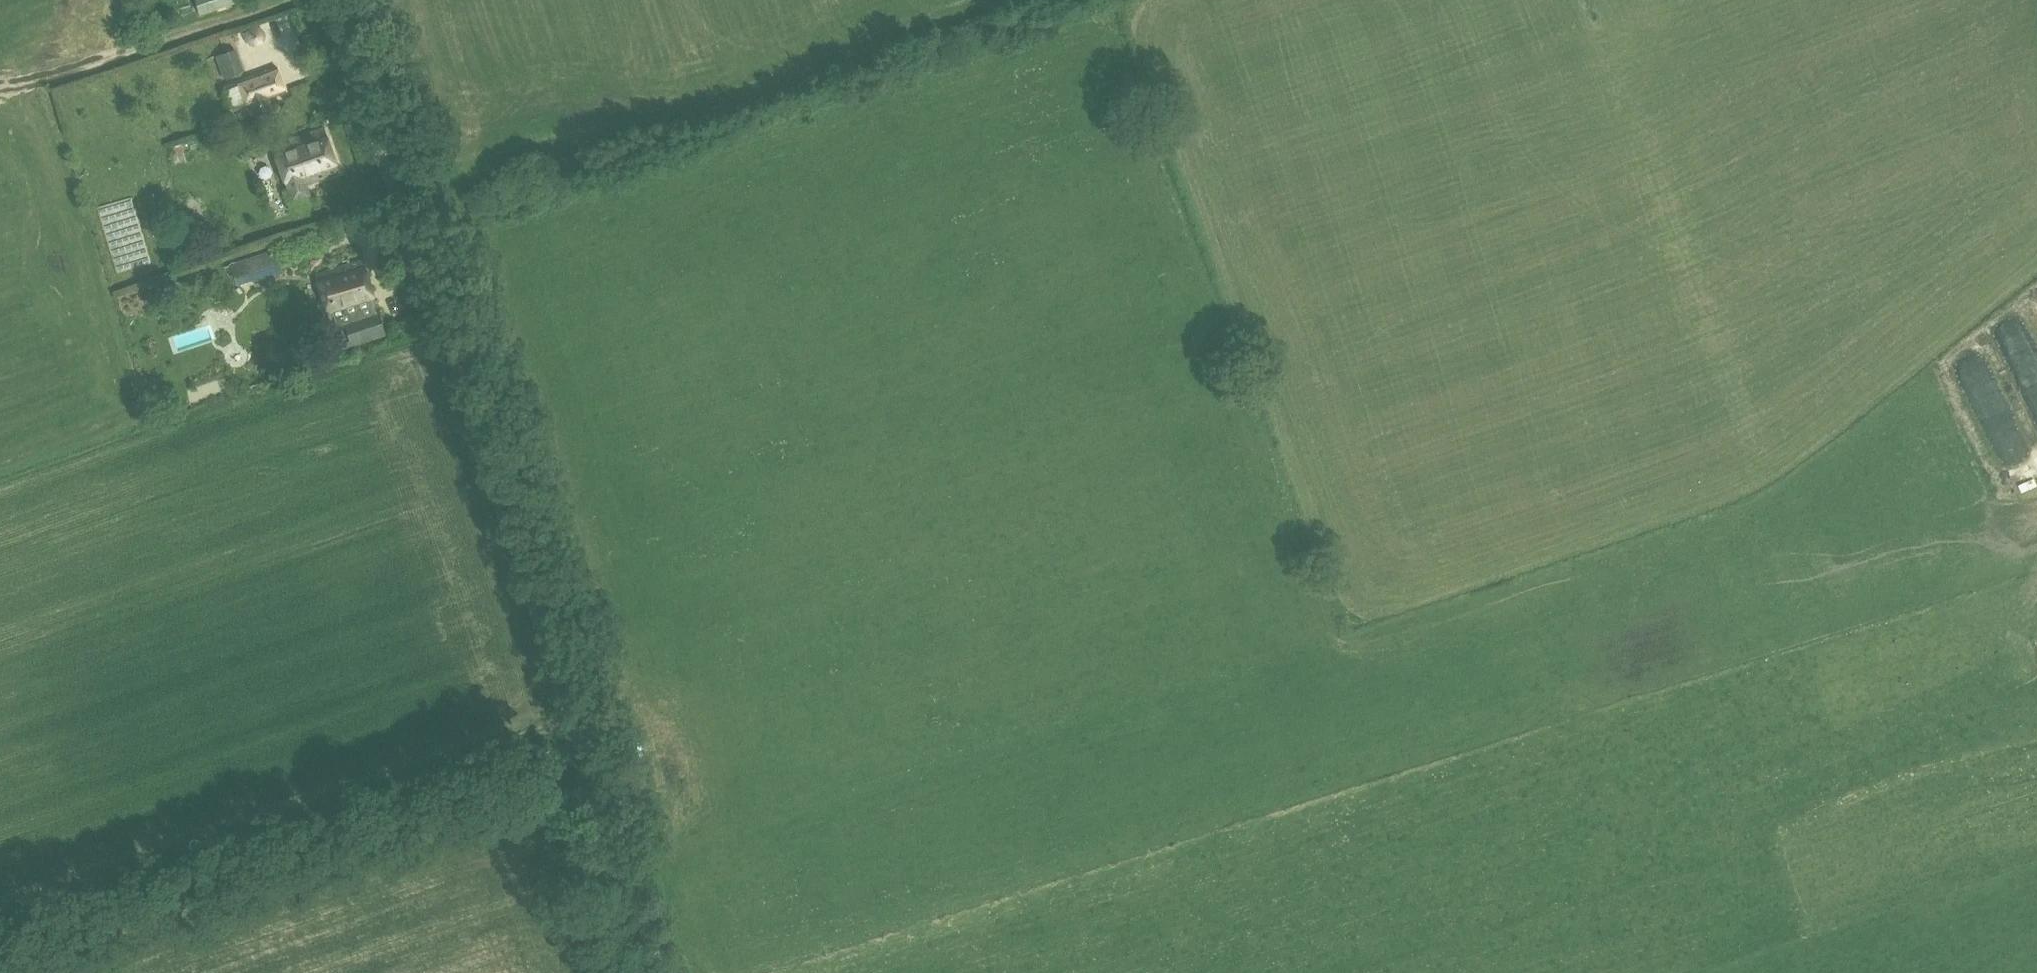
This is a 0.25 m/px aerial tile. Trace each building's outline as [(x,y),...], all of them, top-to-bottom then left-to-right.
[(234,3),(233,0),(214,0),(217,9),(234,3)] [(244,40),(256,78),(301,64),(289,25),(273,30),(278,46),(258,52),(254,37),(244,40)] [(218,56),(226,77),(242,71),(235,50),(218,56)] [(226,91),(232,109),(251,103),(255,115),(274,108),(269,95),(286,89),(280,72),(226,91)] [(273,145),(293,199),(311,193),(307,183),(341,171),(325,126),(273,145)] [(156,201),(165,198),(161,187),(153,190),(156,201)] [(231,259),(238,282),(283,269),(276,246),(231,259)] [(317,273),(331,317),(345,313),(347,319),(344,320),(351,344),(385,334),(378,310),(375,311),(373,305),(376,304),(363,260),(317,273)]
